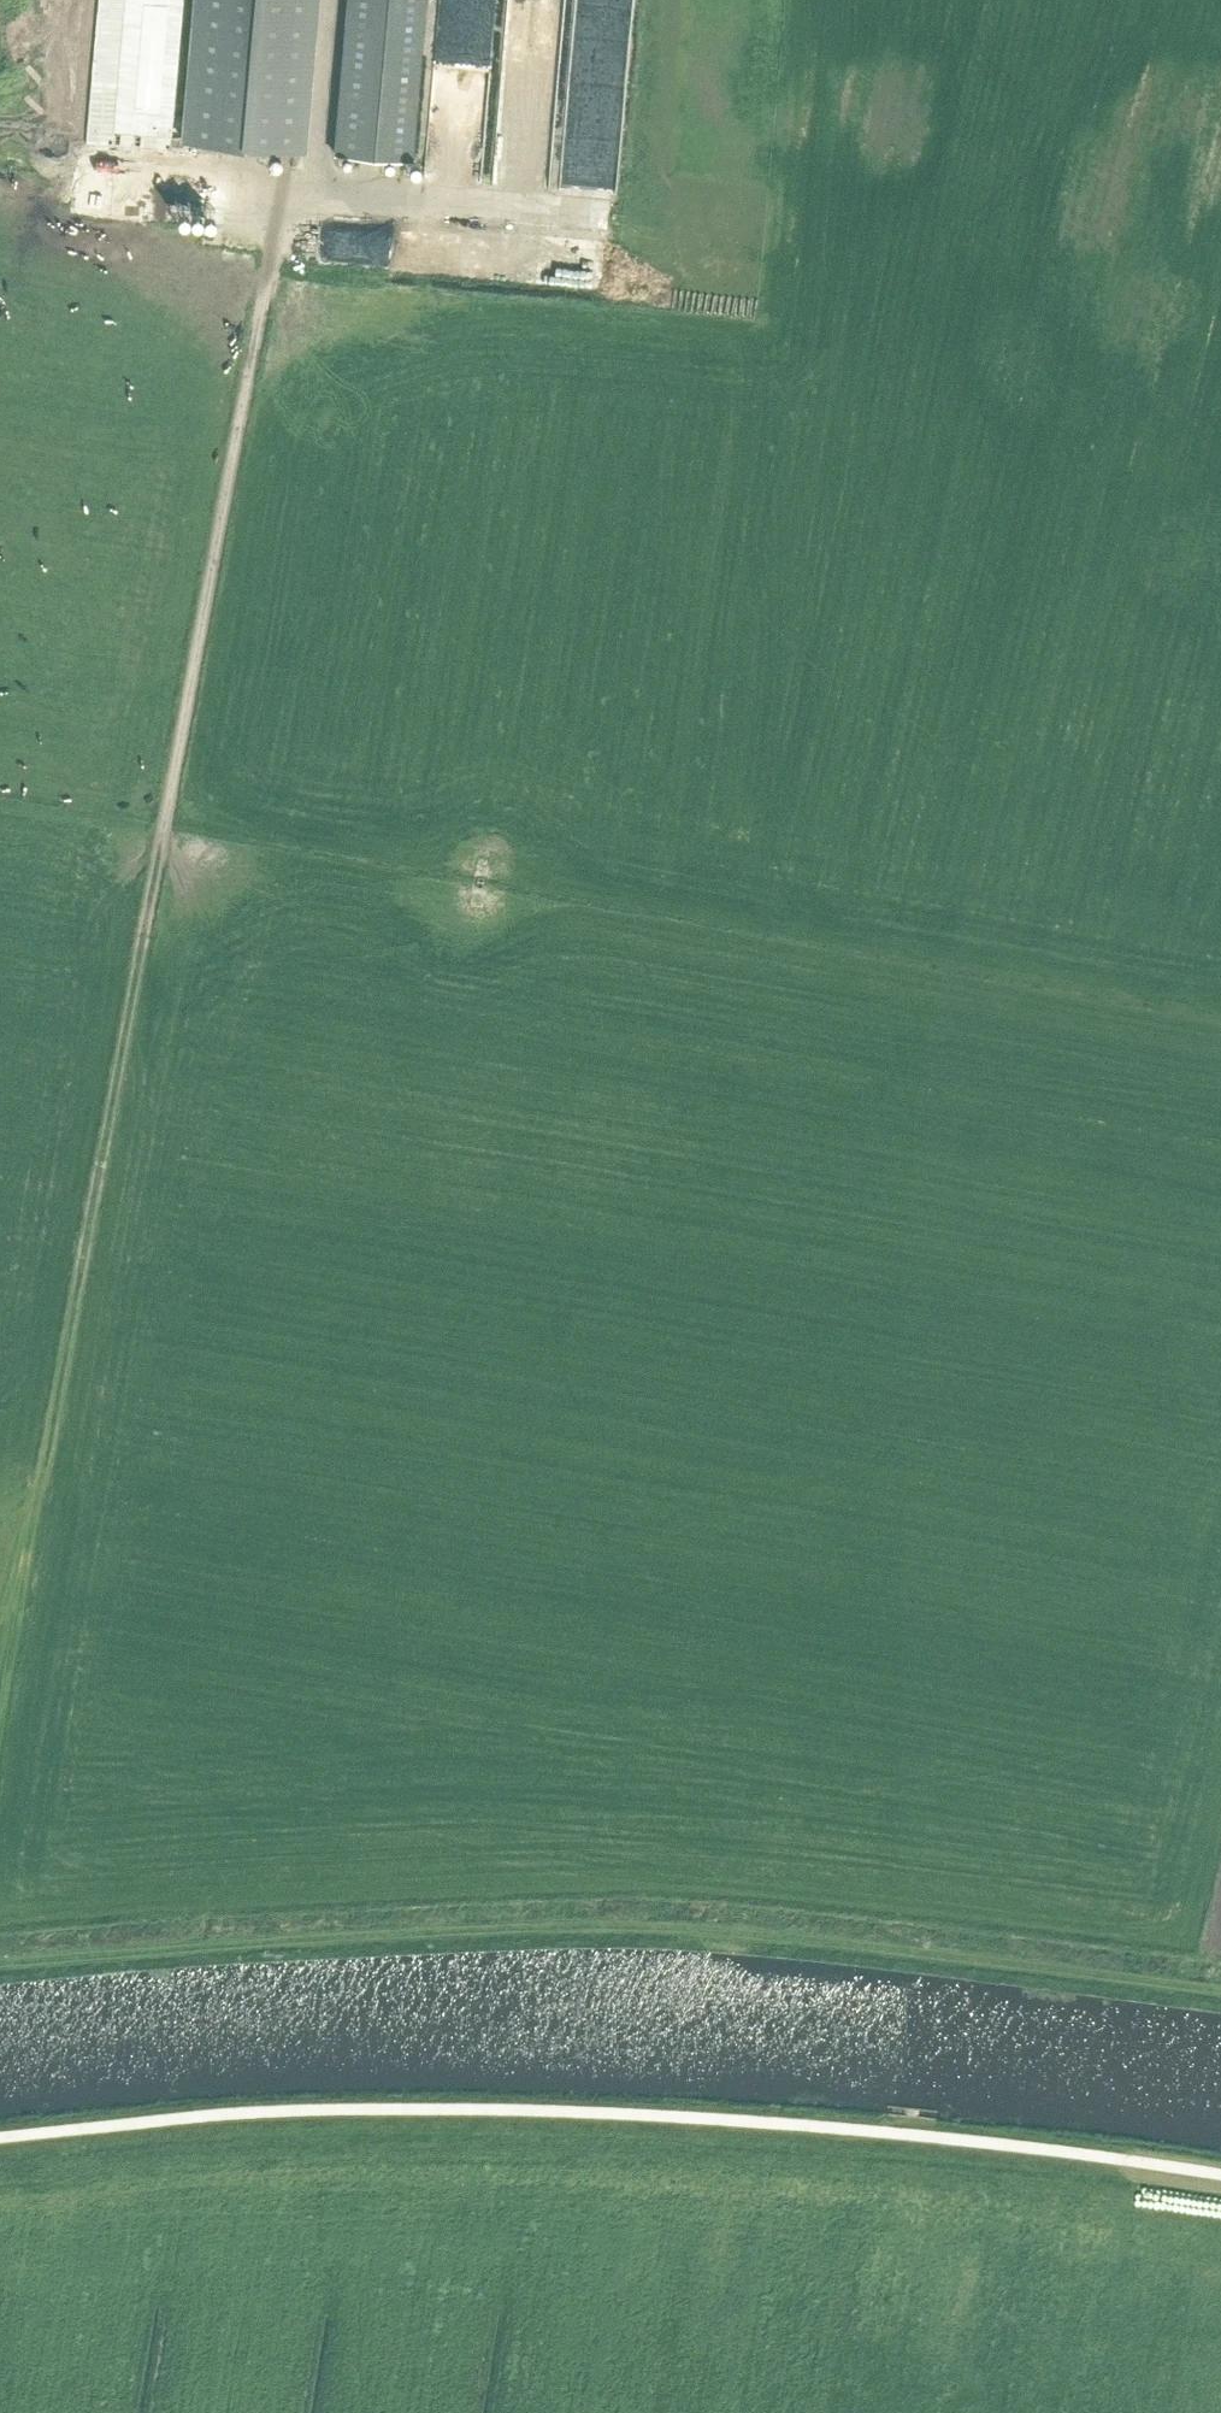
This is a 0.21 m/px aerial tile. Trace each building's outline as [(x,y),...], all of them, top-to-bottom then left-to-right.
[(314,15),(315,0),(195,0),(183,140),(302,150),(314,15)] [(333,150),(410,156),(424,0),(346,0),(333,150)] [(633,204),(643,63),(596,60),(592,112),(608,113),(607,134),(624,135),(623,145),(622,167),(611,167),(610,183),(600,182),(599,201),(633,204)]
